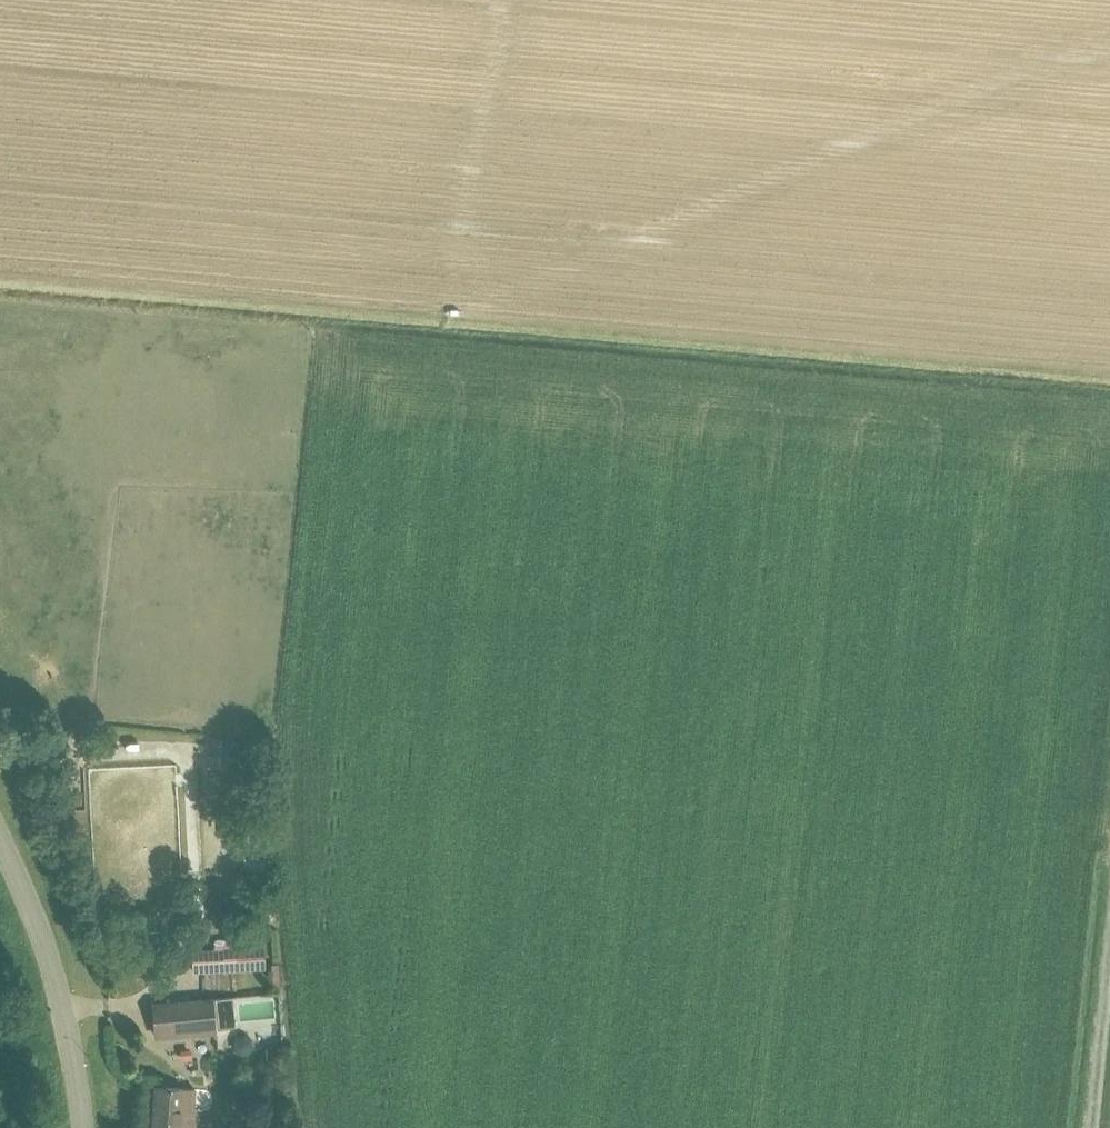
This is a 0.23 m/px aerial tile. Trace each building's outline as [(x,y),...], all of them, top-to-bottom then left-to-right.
[(194,952),(195,974),(239,972),(238,946),(216,947),(216,950),(194,952)] [(236,1029),(233,999),(153,1008),(156,1037),(236,1029)] [(268,1060),(283,1059),(282,1044),(267,1046),(268,1060)] [(155,1090),(153,1127),(195,1127),(196,1113),(193,1113),(194,1093),(155,1090)]
